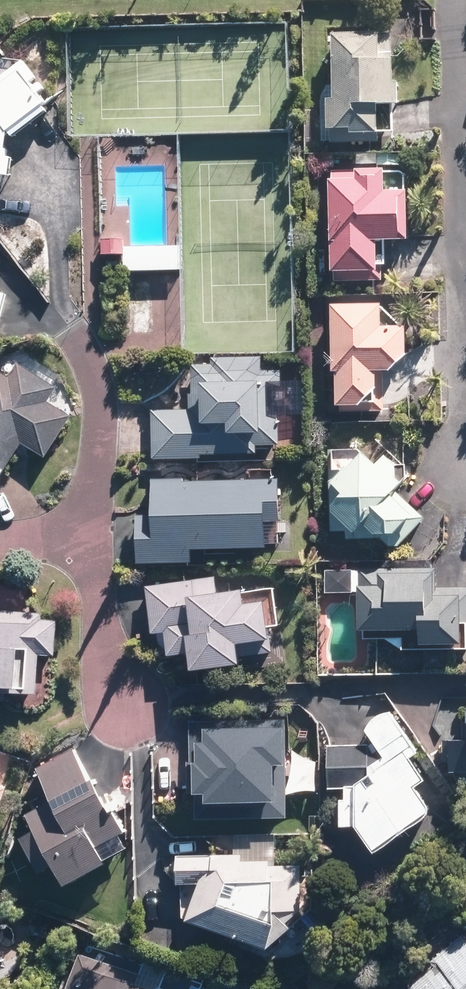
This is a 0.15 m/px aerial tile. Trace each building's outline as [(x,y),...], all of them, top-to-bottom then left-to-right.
[(388,35),(336,37),(338,97),(334,97),(336,139),(392,138),(388,35)] [(27,69),(0,91),(0,176),(10,177),(14,136),(55,104),(27,69)] [(412,171),(339,173),(343,277),(387,276),(386,237),(414,236),(412,171)] [(128,238),(105,238),(105,253),(128,252),(128,244),(128,238)] [(3,328),(11,300),(0,297),(0,327),(3,328)] [(386,384),(386,368),(401,368),(418,348),(417,324),(384,326),(383,303),(342,304),(345,402),(367,401),(386,384)] [(283,365),(197,366),(198,412),(157,412),(158,456),(284,454),(283,365)] [(20,368),(15,377),(8,374),(0,388),(0,479),(25,436),(50,450),(70,414),(47,400),(54,388),(20,368)] [(376,530),(376,522),(395,542),(426,512),(401,487),(411,477),(377,443),(372,448),(334,449),(337,532),(376,530)] [(277,483),(161,487),(162,515),(148,515),(149,562),(195,561),(195,541),(278,539),(277,483)] [(362,570),(363,620),(408,620),(408,643),(465,643),(465,586),(437,586),(437,570),(362,570)] [(217,582),(150,591),(154,622),(173,619),(177,649),(199,645),(202,661),(246,655),(243,635),(275,631),(270,596),(250,599),(248,588),(218,592),(217,582)] [(37,695),(39,648),(57,649),(59,614),(0,612),(0,693),(37,695)] [(417,752),(416,750),(424,744),(398,708),(376,725),(390,744),(329,746),(331,784),(354,783),(355,796),(342,796),(344,822),(366,821),(384,843),(435,803),(419,781),(430,773),(417,752)] [(287,726),(203,726),(203,809),(287,809),(287,726)] [(451,737),(452,767),(465,766),(465,736),(451,737)] [(76,746),(36,768),(54,800),(27,814),(38,832),(25,839),(36,857),(51,849),(66,876),(137,837),(102,773),(94,778),(76,746)] [(309,904),(307,848),(187,852),(188,877),(208,877),(209,881),(197,915),(276,942),(290,905),(309,904)] [(9,960),(0,941),(0,965),(9,960)] [(418,988),(419,988),(465,988),(465,945),(418,988)] [(86,955),(75,988),(164,988),(139,980),(141,972),(86,955)]
